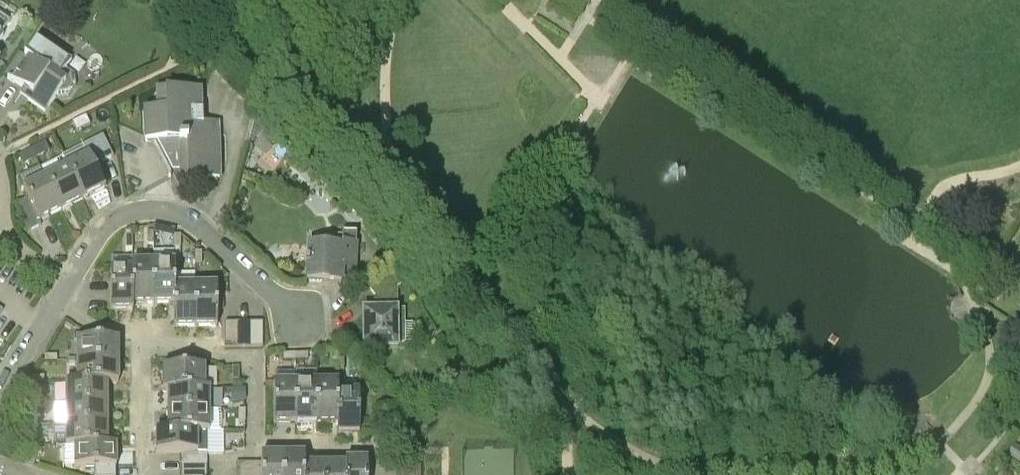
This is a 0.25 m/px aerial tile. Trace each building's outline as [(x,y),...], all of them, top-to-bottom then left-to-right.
[(588,0),(551,0),(543,12),(576,32),(578,34),(587,19),(596,5),(588,0)] [(174,8),(167,5),(162,16),(170,19),(174,8)] [(28,99),(45,112),(55,97),(57,98),(69,96),(77,85),(75,72),(66,67),(71,59),(49,44),(36,62),(30,57),(13,82),(31,95),(28,99)] [(157,93),(158,112),(145,113),(146,142),(156,142),(173,172),(181,172),(181,179),(219,178),(218,125),(201,125),(200,92),(157,93)] [(86,116),(72,122),(77,131),(90,125),(86,116)] [(273,139),(276,135),(269,127),(270,122),(254,117),(246,145),(251,146),(263,158),(277,143),(273,139)] [(114,158),(103,136),(82,146),(88,156),(67,167),(83,200),(84,200),(104,190),(104,191),(105,190),(94,167),(114,158)] [(45,143),(32,150),(36,158),(50,152),(45,143)] [(36,158),(32,150),(18,156),(23,165),(36,158)] [(45,177),(62,212),(62,211),(82,200),(83,201),(84,201),(84,200),(83,200),(67,167),(45,177)] [(275,175),(270,181),(282,190),(287,184),(275,175)] [(40,222),(41,222),(40,221),(61,211),(61,212),(62,212),(45,177),(23,188),(28,200),(16,206),(29,232),(41,226),(40,222)] [(308,246),(307,281),(341,283),(342,270),(354,270),(356,233),(342,233),(341,248),(308,246)] [(154,305),(154,263),(133,263),(133,270),(133,304),(153,304),(153,305),(154,305)] [(174,304),(174,305),(175,305),(175,287),(174,287),(174,263),(154,263),(154,305),(154,304),(174,304)] [(111,269),(111,282),(111,311),(112,311),(112,310),(132,310),(132,311),(133,311),(133,304),(133,270),(112,270),(112,269),(111,269)] [(390,272),(384,277),(369,290),(369,291),(370,290),(380,302),(380,303),(381,312),(364,312),(364,349),(399,349),(399,344),(405,344),(404,310),(397,310),(397,289),(401,287),(390,272)] [(217,328),(217,311),(217,286),(216,286),(216,287),(195,287),(195,328),(196,328),(196,327),(216,327),(216,328),(217,328)] [(195,328),(195,287),(175,287),(175,305),(174,305),(174,328),(175,328),(175,327),(195,327),(195,328)] [(225,348),(238,348),(237,323),(225,323),(225,348)] [(251,323),(237,323),(238,348),(251,348),(251,323)] [(251,348),(263,348),(263,323),(251,323),(251,348)] [(118,342),(118,340),(76,340),(76,342),(77,342),(77,362),(118,362),(119,361),(118,361),(118,342)] [(118,362),(77,362),(78,383),(107,383),(107,384),(119,383),(118,382),(118,383),(118,362),(118,363),(118,362)] [(204,389),(204,369),(205,369),(205,368),(162,368),(163,369),(163,389),(163,390),(168,390),(168,389),(204,389)] [(107,383),(78,383),(77,383),(66,383),(66,404),(107,404),(107,384),(107,383)] [(275,424),(296,424),(295,383),(275,383),(274,383),(274,425),(275,425),(275,424)] [(316,383),(295,383),(296,424),(316,423),(316,383)] [(337,423),(337,424),(338,424),(338,392),(338,384),(316,383),(316,423),(316,425),(317,425),(317,423),(337,423)] [(168,389),(168,390),(168,411),(210,410),(209,389),(204,390),(204,389),(168,389)] [(233,389),(233,402),(245,402),(245,389),(239,389),(233,389)] [(338,424),(337,424),(337,434),(338,434),(338,433),(358,433),(358,434),(359,434),(359,392),(338,392),(338,424)] [(107,404),(66,404),(66,425),(107,425),(107,424),(107,405),(107,404)] [(168,411),(168,431),(197,432),(210,432),(210,410),(168,411)] [(370,418),(360,418),(360,433),(370,433),(370,418)] [(107,425),(66,425),(66,446),(74,446),(107,446),(107,445),(107,425)] [(168,431),(155,431),(156,453),(181,453),(181,466),(207,465),(207,453),(197,453),(197,432),(168,431)] [(1019,464),(1019,447),(1015,444),(1008,457),(1019,464)] [(107,446),(74,446),(74,468),(116,468),(116,466),(115,447),(116,447),(116,445),(107,445),(107,446)] [(261,455),(261,463),(261,474),(283,474),(283,455),(261,455)] [(303,466),(304,466),(304,455),(303,455),(303,456),(283,456),(283,455),(283,474),(304,474),(303,466)] [(367,460),(366,460),(366,461),(347,461),(346,460),(345,460),(345,466),(346,466),(346,474),(367,474),(367,460)] [(235,463),(235,474),(261,474),(261,463),(235,463)] [(304,474),(325,474),(325,465),(324,465),(324,466),(304,466),(303,466),(304,474)] [(325,474),(346,474),(346,466),(345,466),(326,466),(325,465),(325,474)] [(180,466),(180,474),(208,474),(208,466),(180,466)] [(395,466),(396,474),(421,474),(421,466),(395,466)]
